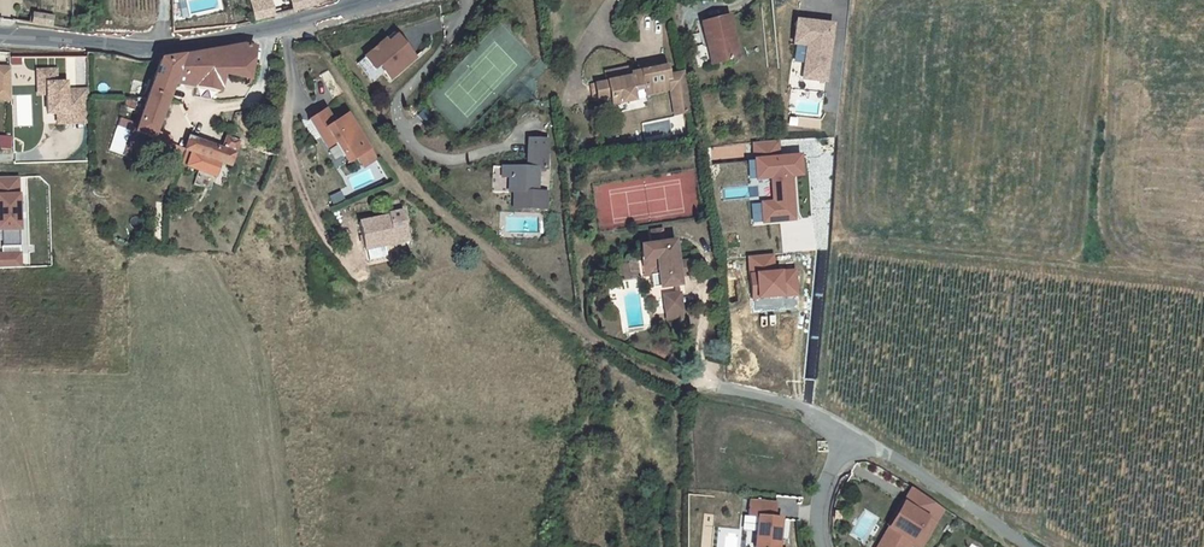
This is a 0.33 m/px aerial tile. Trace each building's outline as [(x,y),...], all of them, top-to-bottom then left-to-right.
[(277,16),(274,0),(253,0),(257,20),(277,16)] [(30,22),(56,25),(57,13),(31,9),(30,22)] [(688,24),(693,47),(698,45),(702,66),(725,60),(715,17),(688,24)] [(838,22),(799,17),(796,44),(808,46),(803,79),(829,83),(838,22)] [(209,59),(164,62),(132,123),(150,131),(177,78),(245,90),(256,38),(209,59)] [(382,42),(373,50),(376,53),(385,45),(382,42)] [(373,50),(348,73),(363,91),(374,81),(381,88),(405,66),(385,45),(376,53),(373,50)] [(702,66),(698,45),(693,47),(698,67),(702,66)] [(8,98),(11,65),(0,64),(0,97),(8,98)] [(590,89),(580,91),(574,93),(578,106),(593,103),(595,110),(609,107),(626,103),(624,95),(629,94),(630,100),(656,94),(662,119),(678,115),(667,75),(652,79),(649,65),(623,71),(625,77),(613,79),(612,74),(587,80),(590,89)] [(37,79),(36,93),(45,93),(44,104),(43,123),(52,124),(62,125),(61,135),(71,136),(73,103),(64,102),(65,94),(55,94),(56,80),(37,79)] [(36,93),(35,103),(44,104),(45,93),(36,93)] [(73,103),(71,136),(82,137),(85,104),(73,103)] [(423,122),(432,116),(426,107),(416,113),(423,122)] [(611,116),(609,107),(595,110),(598,119),(611,116)] [(314,122),(297,133),(316,161),(324,155),(334,169),(340,165),(344,171),(347,169),(353,179),(366,171),(336,126),(323,135),(314,122)] [(52,124),(52,134),(61,135),(62,125),(52,124)] [(231,166),(240,143),(229,139),(224,150),(191,137),(187,148),(189,149),(193,151),(221,162),(231,166)] [(723,158),(745,158),(745,147),(723,147),(723,158)] [(193,151),(189,149),(183,163),(187,165),(193,151)] [(516,178),(500,178),(500,189),(500,203),(505,203),(504,218),(537,217),(537,202),(527,202),(527,178),(535,178),(535,149),(516,149),(516,178)] [(221,162),(193,151),(187,165),(216,176),(221,162)] [(802,154),(757,158),(759,180),(770,179),(772,199),(762,200),(763,224),(798,221),(795,175),(803,174),(802,154)] [(334,169),(338,175),(344,171),(340,165),(334,169)] [(0,175),(0,230),(24,229),(22,174),(0,175)] [(500,189),(500,178),(491,178),(491,189),(500,189)] [(342,192),(330,195),(332,203),(345,200),(342,192)] [(752,204),(753,222),(763,221),(761,203),(752,204)] [(369,248),(400,240),(398,234),(411,231),(405,207),(392,210),(393,213),(362,221),(369,248)] [(400,240),(404,248),(411,231),(398,234),(400,240)] [(649,234),(639,236),(641,251),(629,253),(633,272),(631,272),(633,283),(641,282),(643,293),(649,292),(649,294),(670,290),(668,279),(676,278),(674,268),(666,270),(662,247),(652,249),(649,234)] [(0,252),(0,266),(22,266),(22,252),(0,252)] [(776,252),(748,255),(753,299),(799,294),(796,268),(777,270),(776,252)] [(655,301),(659,325),(674,322),(669,299),(655,301)] [(890,509),(921,528),(930,512),(900,492),(890,509)] [(768,524),(761,524),(762,508),(736,506),(735,522),(744,523),(743,546),(766,546),(768,524)] [(868,546),(909,546),(921,528),(890,509),(868,546)]
